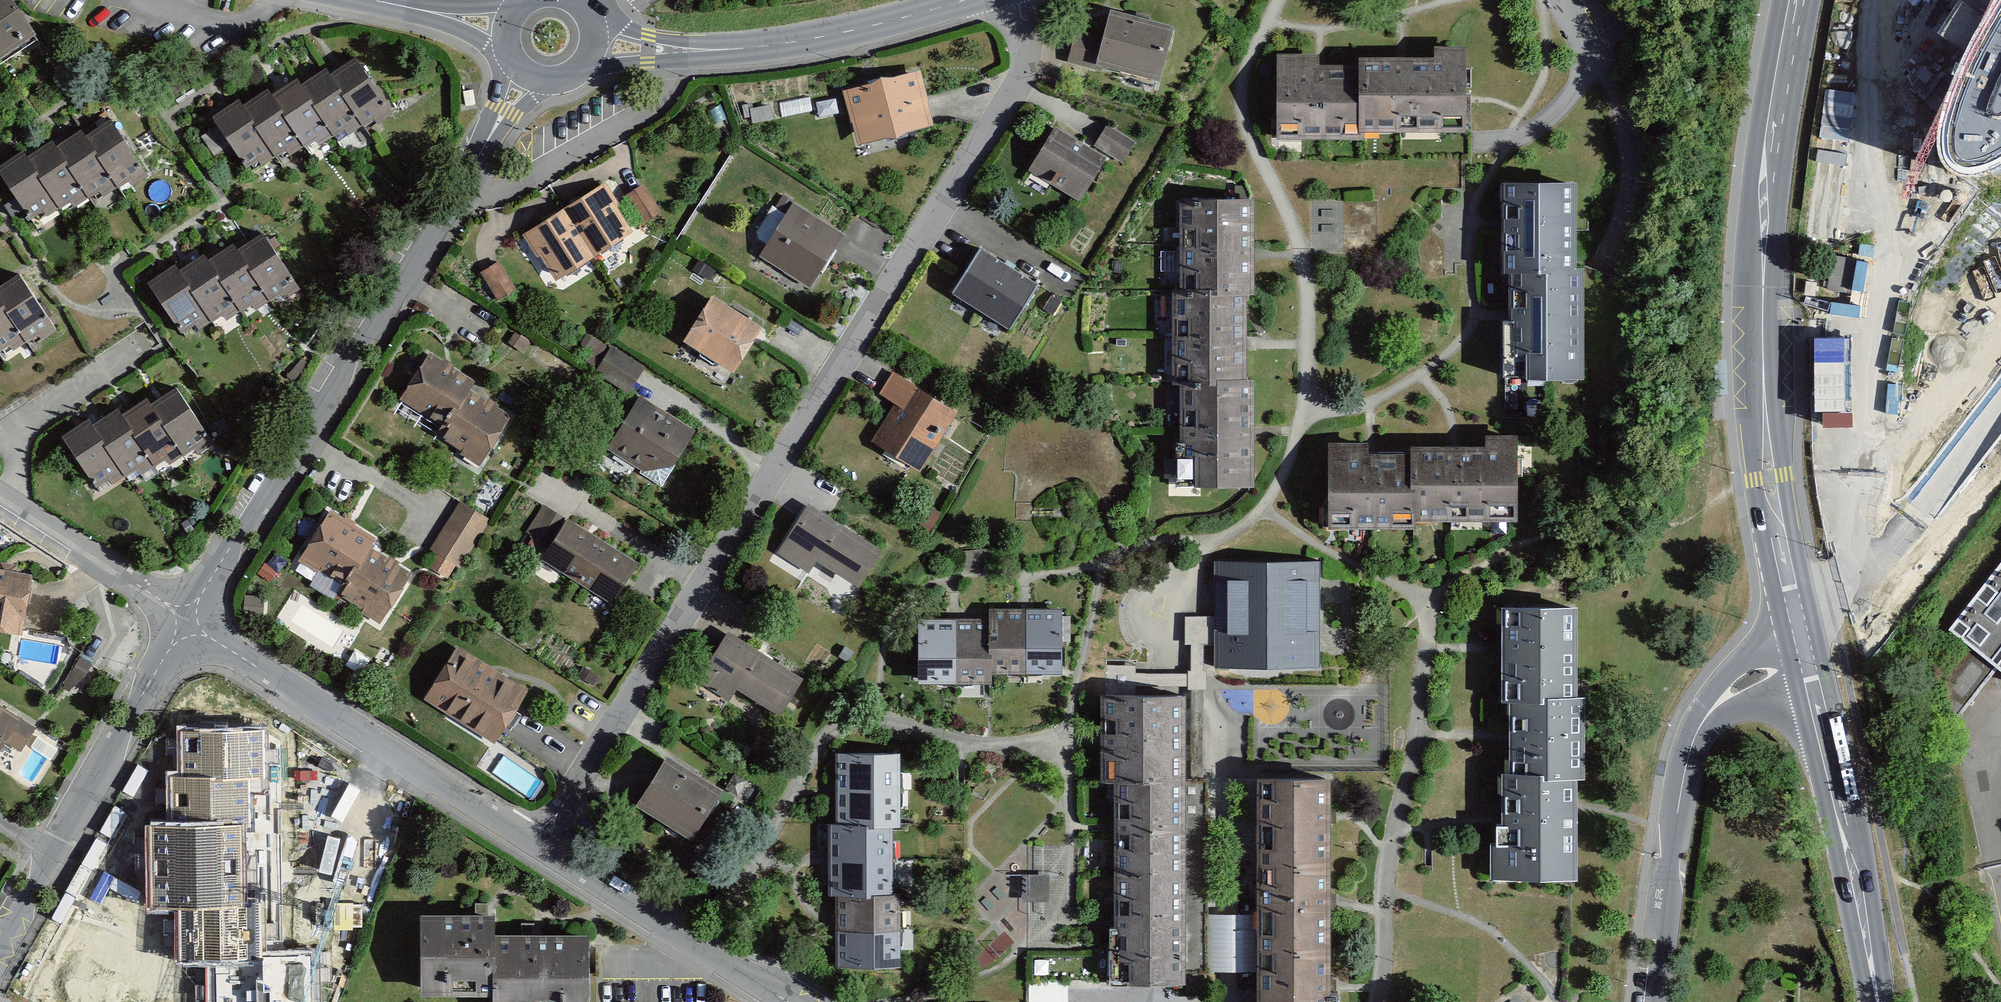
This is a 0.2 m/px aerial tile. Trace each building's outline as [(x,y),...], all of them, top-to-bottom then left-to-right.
[(7,0),(0,0),(0,71),(37,47),(7,0)] [(1977,36),(1950,100),(1941,130),(1940,151),(1950,169),(1968,175),(1991,170),(2000,163),(2000,0),(1977,36)] [(1106,45),(1076,38),(1068,67),(1101,76),(1164,92),(1179,35),(1111,18),(1106,45)] [(1320,62),(1278,61),(1277,147),(1365,148),(1365,142),(1473,142),(1473,55),(1436,55),(1436,64),(1362,64),(1362,72),(1320,71),(1320,62)] [(390,119),(357,66),(330,83),(361,131),(364,136),(390,119)] [(330,83),(326,77),(301,93),(333,143),(336,147),(361,131),(330,83)] [(922,79),(844,97),(858,151),(937,133),(922,79)] [(301,93),(297,88),(272,104),(305,155),(307,159),(333,143),(301,93)] [(1820,139),(1851,141),(1854,92),(1822,90),(1820,139)] [(272,104),(269,99),(243,115),(277,168),(279,172),(305,155),(272,104)] [(239,110),(214,126),(246,177),(258,169),(263,176),(277,168),(243,115),(239,110)] [(1124,159),(1136,140),(1108,123),(1096,142),(1124,159)] [(110,128),(85,144),(117,194),(120,199),(145,183),(110,128)] [(1057,131),(1029,178),(1080,208),(1108,163),(1057,131)] [(85,144),(82,138),(56,155),(89,206),(92,210),(117,194),(85,144)] [(56,155),(53,149),(28,165),(62,219),(64,222),(89,206),(56,155)] [(1845,238),(1848,152),(1808,151),(1806,237),(1845,238)] [(24,159),(0,175),(0,183),(35,236),(62,219),(28,165),(24,159)] [(644,188),(622,201),(641,229),(660,216),(644,188)] [(601,191),(522,242),(552,289),(633,237),(601,191)] [(1510,283),(1584,284),(1585,191),(1501,191),(1501,283),(1510,283)] [(1257,207),(1182,208),(1182,470),(1198,470),(1199,496),(1260,496),(1258,389),(1250,388),(1249,306),(1259,306),(1257,207)] [(845,240),(792,208),(758,262),(811,294),(845,240)] [(262,241),(238,257),(269,307),(273,312),(298,296),(262,241)] [(238,257),(234,251),(209,268),(242,319),(244,323),(269,307),(238,257)] [(1828,286),(1849,290),(1855,258),(1834,254),(1828,286)] [(981,256),(953,300),(1012,337),(1040,292),(981,256)] [(209,268),(205,262),(180,278),(215,332),(217,335),(242,319),(209,268)] [(498,268),(480,279),(497,308),(515,297),(498,268)] [(180,278),(177,272),(149,290),(187,349),(215,332),(180,278)] [(1512,391),(1589,389),(1586,281),(1584,284),(1510,283),(1512,391)] [(0,296),(0,306),(27,348),(31,354),(55,338),(20,283),(0,296)] [(765,333),(712,303),(685,349),(721,371),(716,380),(725,385),(729,377),(737,382),(765,333)] [(2,365),(27,348),(0,306),(0,362),(2,365)] [(1847,338),(1810,338),(1810,428),(1847,428),(1847,338)] [(628,390),(646,363),(613,342),(596,370),(628,390)] [(443,434),(468,395),(473,387),(429,360),(401,408),(443,434)] [(964,413),(895,371),(882,393),(901,405),(876,444),(926,474),(964,413)] [(175,393),(150,409),(182,459),(186,464),(210,448),(175,393)] [(443,434),(438,442),(481,469),(513,421),(500,415),(500,408),(489,402),(486,407),(468,395),(443,434)] [(697,437),(639,402),(606,455),(615,460),(609,468),(632,481),(633,478),(662,493),(697,437)] [(150,409),(147,404),(121,420),(154,471),(157,475),(182,459),(150,409)] [(121,420),(118,414),(93,430),(128,484),(129,487),(154,471),(121,420)] [(93,430),(90,425),(62,442),(100,502),(128,484),(93,430)] [(1490,454),(1414,452),(1413,461),(1412,531),(1521,533),(1523,441),(1490,441),(1490,454)] [(1374,449),(1329,448),(1327,536),(1412,538),(1412,531),(1413,461),(1374,460),(1374,449)] [(781,554),(813,574),(822,561),(865,586),(887,550),(811,504),(781,554)] [(491,524),(458,506),(429,556),(435,559),(426,574),(447,585),(456,570),(462,573),(491,524)] [(376,545),(331,517),(301,566),(347,594),(371,554),(376,545)] [(638,569),(569,524),(543,564),(611,609),(638,569)] [(412,580),(371,554),(347,594),(340,604),(380,629),(412,580)] [(1320,564),(1215,562),(1215,671),(1322,671),(1320,564)] [(2000,670),(2000,570),(1953,631),(1964,639),(1942,670),(1955,719),(1996,666),(2000,670)] [(0,576),(0,640),(22,644),(33,582),(0,576)] [(1583,610),(1504,609),(1505,702),(1512,702),(1583,702),(1583,610)] [(1065,614),(990,614),(990,622),(990,681),(1065,681),(1065,614)] [(990,622),(919,622),(920,681),(990,681),(990,622)] [(732,631),(700,682),(733,702),(742,689),(785,716),(808,679),(732,631)] [(457,651),(423,705),(496,751),(530,696),(457,651)] [(1190,790),(1190,702),(1104,702),(1104,791),(1116,790),(1190,790)] [(1589,786),(1590,702),(1583,702),(1512,702),(1511,783),(1581,784),(1589,786)] [(0,714),(0,755),(18,725),(0,714)] [(260,779),(259,731),(182,732),(182,779),(173,779),(174,830),(154,830),(155,906),(186,905),(187,956),(215,956),(216,1001),(306,1001),(305,962),(255,962),(254,911),(238,912),(237,822),(250,822),(249,779),(260,779)] [(672,756),(641,807),(695,840),(727,789),(672,756)] [(903,758),(836,757),(835,831),(895,832),(902,832),(903,758)] [(1492,851),(1492,886),(1581,886),(1581,784),(1511,783),(1506,783),(1505,851),(1492,851)] [(1261,1001),(1341,1001),(1339,785),(1259,786),(1261,1001)] [(1190,790),(1116,790),(1113,994),(1189,995),(1190,790)] [(835,831),(829,831),(829,902),(834,902),(894,902),(895,832),(835,831)] [(1049,876),(1021,875),(1021,903),(1049,904),(1049,876)] [(834,902),(834,976),(902,976),(901,901),(894,902),(834,902)] [(423,920),(422,1001),(462,1001),(494,1001),(495,937),(496,921),(423,920)] [(594,938),(495,937),(494,1001),(594,1001),(594,938)]
